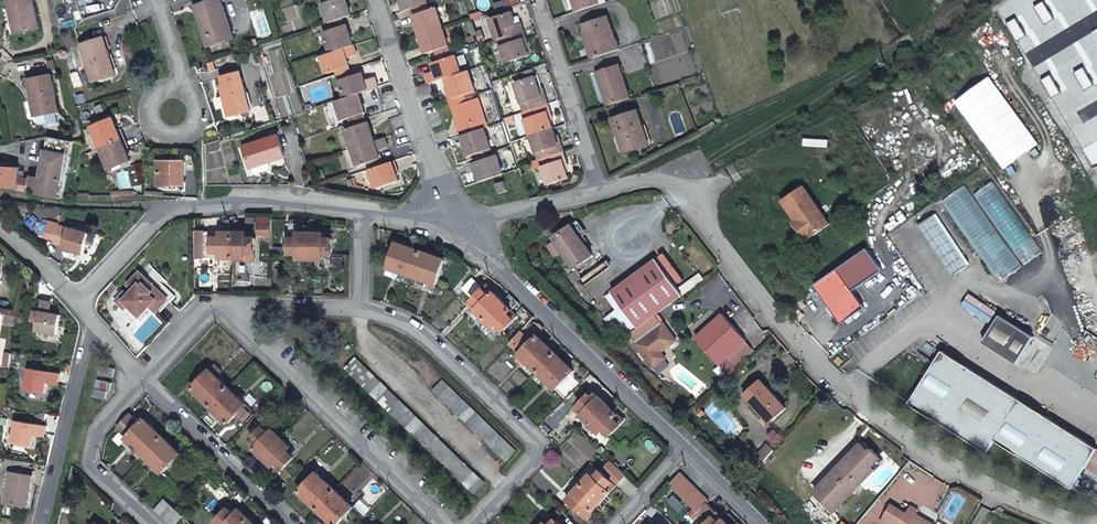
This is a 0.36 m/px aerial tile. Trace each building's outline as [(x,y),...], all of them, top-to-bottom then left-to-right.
[(13,17),(16,16),(20,31),(41,27),(35,0),(10,0),(13,17)] [(202,6),(210,32),(208,33),(212,44),(237,35),(225,0),(217,0),(202,6)] [(331,15),(344,11),(355,7),(353,0),(326,0),(331,15)] [(433,0),(432,0),(408,0),(411,8),(417,6),(433,0)] [(425,32),(448,24),(441,5),(435,7),(433,0),(417,6),(419,13),(418,13),(425,32)] [(605,2),(605,0),(581,0),(584,9),(605,2)] [(210,32),(202,6),(200,7),(208,33),(210,32)] [(496,15),(503,37),(528,28),(525,19),(522,20),(518,7),(496,15)] [(344,11),(331,15),(334,22),(347,18),(344,11)] [(589,19),(590,22),(614,14),(613,11),(589,19)] [(599,57),(626,48),(614,14),(590,22),(597,45),(596,46),(599,57)] [(1011,14),(1008,16),(1018,32),(1021,31),(1011,14)] [(1008,16),(1003,19),(1014,35),(1018,32),(1008,16)] [(347,18),(334,22),(328,24),(335,45),(356,38),(349,17),(347,18)] [(454,43),(448,24),(425,32),(431,51),(440,48),(454,43)] [(531,36),(528,28),(503,37),(512,60),(533,53),(528,37),(531,36)] [(117,75),(106,37),(84,44),(94,81),(117,75)] [(335,45),(325,49),(331,66),(353,58),(350,51),(360,48),(356,38),(335,45)] [(442,52),(456,48),(454,43),(440,48),(442,52)] [(459,55),(456,48),(442,52),(445,60),(459,55)] [(451,76),(470,70),(464,53),(459,55),(445,60),(440,62),(442,70),(432,73),(434,82),(451,76)] [(353,58),(331,66),(332,70),(354,62),(353,58)] [(332,70),(331,70),(340,94),(361,87),(381,79),(378,71),(359,78),(354,62),(332,70)] [(1037,63),(1047,80),(1050,78),(1040,62),(1037,63)] [(615,104),(637,97),(626,63),(604,71),(615,104)] [(1047,80),(1037,63),(1032,67),(1033,69),(1041,81),(1042,83),(1047,80)] [(539,66),(529,69),(532,77),(541,74),(539,66)] [(1033,69),(1029,72),(1036,84),(1041,81),(1033,69)] [(477,88),(470,70),(451,76),(454,84),(458,95),(466,92),(477,88)] [(63,110),(55,72),(32,78),(39,115),(63,110)] [(521,81),(523,87),(543,81),(541,74),(532,77),(521,81)] [(551,91),(547,79),(543,81),(547,93),(551,91)] [(256,107),(246,80),(225,88),(234,115),(256,107)] [(543,81),(523,87),(531,109),(553,101),(555,101),(551,91),(547,93),(543,81)] [(454,101),(468,96),(466,92),(458,95),(454,84),(449,86),(454,101)] [(361,87),(340,94),(346,114),(365,107),(368,106),(361,87)] [(465,133),(486,126),(476,97),(469,100),(455,104),(465,133)] [(531,109),(528,109),(536,133),(559,125),(554,109),(556,108),(553,101),(531,109)] [(367,112),(365,107),(346,114),(348,119),(367,112)] [(620,118),(626,136),(631,134),(636,150),(656,143),(644,110),(620,118)] [(367,112),(348,119),(351,126),(370,119),(367,112)] [(97,125),(106,148),(127,139),(118,116),(97,125)] [(351,126),(356,142),(378,134),(372,118),(370,119),(351,126)] [(559,125),(536,133),(545,156),(548,155),(569,148),(566,137),(563,138),(559,125)] [(493,146),(486,126),(465,133),(472,154),(481,150),(493,146)] [(292,151),(284,131),(250,143),(258,163),(260,163),(277,156),(292,151)] [(363,162),(372,159),(385,154),(382,145),(391,141),(387,131),(378,134),(356,142),(363,162)] [(631,134),(626,136),(631,151),(636,150),(631,134)] [(11,188),(16,188),(66,197),(77,140),(53,136),(45,177),(36,175),(35,179),(24,177),(25,171),(20,170),(21,167),(0,165),(0,187),(11,188)] [(127,139),(106,148),(114,167),(135,159),(127,139)] [(483,155),(495,150),(493,146),(481,150),(483,155)] [(572,156),(569,148),(548,155),(551,163),(548,164),(554,181),(575,174),(569,157),(572,156)] [(496,154),(495,150),(483,155),(484,159),(496,154)] [(483,178),(506,171),(500,153),(496,154),(484,159),(478,161),(483,178)] [(372,159),(374,164),(387,160),(385,154),(372,159)] [(277,156),(260,163),(262,168),(265,169),(277,164),(278,162),(277,156)] [(387,160),(374,164),(380,181),(402,173),(396,157),(387,160)] [(192,160),(165,160),(166,185),(192,185),(192,160)] [(514,186),(511,177),(502,180),(505,189),(514,186)] [(826,220),(799,185),(780,200),(793,217),(788,221),(802,239),(826,220)] [(967,265),(931,217),(920,225),(956,273),(967,265)] [(86,251),(92,230),(71,224),(71,227),(59,224),(55,240),(66,243),(65,245),(86,251)] [(260,234),(274,234),(274,225),(260,225),(260,234)] [(585,245),(572,228),(556,240),(577,269),(595,256),(586,244),(585,245)] [(195,230),(195,249),(212,250),(213,235),(222,235),(223,230),(195,230)] [(213,235),(212,250),(222,251),(222,256),(233,256),(234,230),(223,230),(222,235),(213,235)] [(248,231),(234,230),(233,256),(247,257),(247,251),(256,252),(257,237),(252,236),(248,236),(248,231)] [(290,237),(289,253),(298,254),(298,260),(311,261),(312,232),(298,231),(298,238),(290,237)] [(312,232),(311,261),(323,261),(324,255),(333,255),(333,239),(324,239),(324,232),(312,232)] [(388,267),(437,286),(446,262),(398,243),(388,267)] [(866,248),(814,284),(841,322),(862,307),(851,290),(881,270),(866,248)] [(620,304),(667,273),(658,260),(612,293),(620,304)] [(154,285),(150,289),(147,292),(141,285),(143,282),(147,279),(138,270),(127,281),(132,286),(125,292),(121,288),(114,295),(122,303),(125,300),(138,312),(148,303),(153,308),(165,297),(154,285)] [(683,296),(667,273),(620,304),(628,316),(638,329),(656,316),(683,296)] [(474,278),(464,288),(475,299),(482,292),(485,289),(474,278)] [(147,292),(150,289),(143,282),(141,285),(147,292)] [(489,286),(485,289),(491,295),(495,291),(489,286)] [(482,292),(475,299),(474,301),(480,307),(477,311),(485,319),(504,300),(495,291),(491,295),(485,289),(482,292)] [(519,302),(511,294),(504,300),(512,309),(519,302)] [(512,309),(504,300),(485,319),(494,328),(498,324),(504,331),(515,319),(509,313),(512,309)] [(480,307),(474,301),(470,304),(477,311),(480,307)] [(49,318),(52,307),(42,305),(39,318),(32,316),(30,326),(37,327),(35,337),(57,341),(61,321),(53,319),(49,318)] [(519,316),(512,309),(509,313),(515,319),(519,316)] [(745,341),(722,314),(695,338),(719,365),(745,341)] [(1032,336),(997,315),(981,342),(1015,363),(1032,336)] [(628,316),(613,326),(623,340),(629,336),(638,329),(628,316)] [(635,344),(634,345),(651,369),(665,359),(660,353),(676,342),(663,324),(662,324),(656,316),(638,329),(629,336),(635,344)] [(524,349),(520,353),(538,371),(556,388),(574,370),(538,334),(532,341),(524,349)] [(522,346),(524,349),(532,341),(529,339),(522,346)] [(719,365),(728,375),(729,375),(755,351),(745,341),(719,365)] [(1073,489),(1084,470),(1096,449),(942,352),(910,403),(988,452),(995,441),(1073,489)] [(346,368),(377,400),(474,493),(484,482),(401,403),(355,358),(346,368)] [(842,362),(836,358),(832,364),(838,368),(842,362)] [(214,364),(210,368),(215,373),(219,369),(214,364)] [(102,366),(100,374),(114,378),(116,369),(102,366)] [(215,373),(210,368),(205,374),(197,382),(192,387),(228,422),(246,403),(215,373)] [(43,396),(44,387),(45,384),(56,386),(59,376),(27,369),(23,392),(43,396)] [(197,382),(205,374),(202,371),(194,379),(197,382)] [(506,460),(512,454),(516,449),(444,380),(435,391),(450,405),(506,460)] [(112,385),(97,381),(94,394),(107,398),(108,391),(110,392),(112,385)] [(766,384),(750,398),(776,426),(791,411),(766,384)] [(590,393),(580,404),(586,411),(583,414),(591,423),(609,404),(600,395),(596,399),(590,393)] [(586,411),(580,404),(576,408),(583,414),(586,411)] [(619,413),(609,404),(591,423),(601,432),(604,428),(611,435),(622,424),(615,417),(619,413)] [(117,423),(129,434),(141,422),(129,410),(117,423)] [(625,420),(619,413),(615,417),(622,424),(625,420)] [(128,436),(135,443),(147,454),(164,471),(181,453),(145,418),(141,422),(129,434),(128,436)] [(27,450),(28,441),(29,438),(40,440),(43,429),(12,423),(7,446),(27,450)] [(270,433),(263,426),(252,437),(259,444),(255,448),(265,456),(283,438),(274,429),(270,433)] [(131,446),(135,443),(128,436),(125,439),(131,446)] [(283,438),(265,456),(274,465),(277,461),(283,467),(295,456),(288,450),(292,446),(283,438)] [(830,515),(875,468),(870,464),(878,456),(870,448),(868,451),(860,444),(840,464),(844,468),(838,474),(835,471),(810,496),(830,515)] [(756,460),(761,466),(775,451),(769,445),(756,460)] [(1084,470),(1096,478),(1096,450),(1096,449),(1084,470)] [(870,464),(875,468),(883,460),(878,456),(870,464)] [(607,488),(611,492),(626,475),(611,460),(602,470),(613,481),(607,488)] [(277,461),(274,465),(280,471),(283,467),(277,461)] [(840,464),(835,471),(838,474),(844,468),(840,464)] [(592,473),(583,483),(602,501),(611,492),(607,488),(613,481),(602,470),(596,477),(592,473)] [(318,507),(335,523),(337,523),(355,506),(318,471),(300,491),(318,507)] [(28,510),(33,478),(11,474),(6,506),(28,510)] [(583,483),(574,492),(578,496),(572,502),(583,513),(589,507),(593,510),(602,501),(583,483)] [(578,496),(574,492),(568,498),(572,502),(578,496)] [(167,498),(156,509),(168,520),(178,509),(167,498)] [(234,503),(229,508),(235,514),(240,509),(234,503)] [(589,507),(583,513),(588,517),(593,510),(589,507)] [(933,523),(932,523),(916,515),(918,512),(909,508),(906,514),(891,507),(881,523),(933,523)] [(240,509),(235,514),(229,508),(216,521),(219,523),(256,523),(240,509)] [(168,520),(172,523),(176,523),(184,515),(178,509),(168,520)] [(720,522),(724,518),(717,511),(714,515),(720,522)] [(724,518),(720,522),(714,515),(708,521),(705,523),(730,523),(724,518)]
